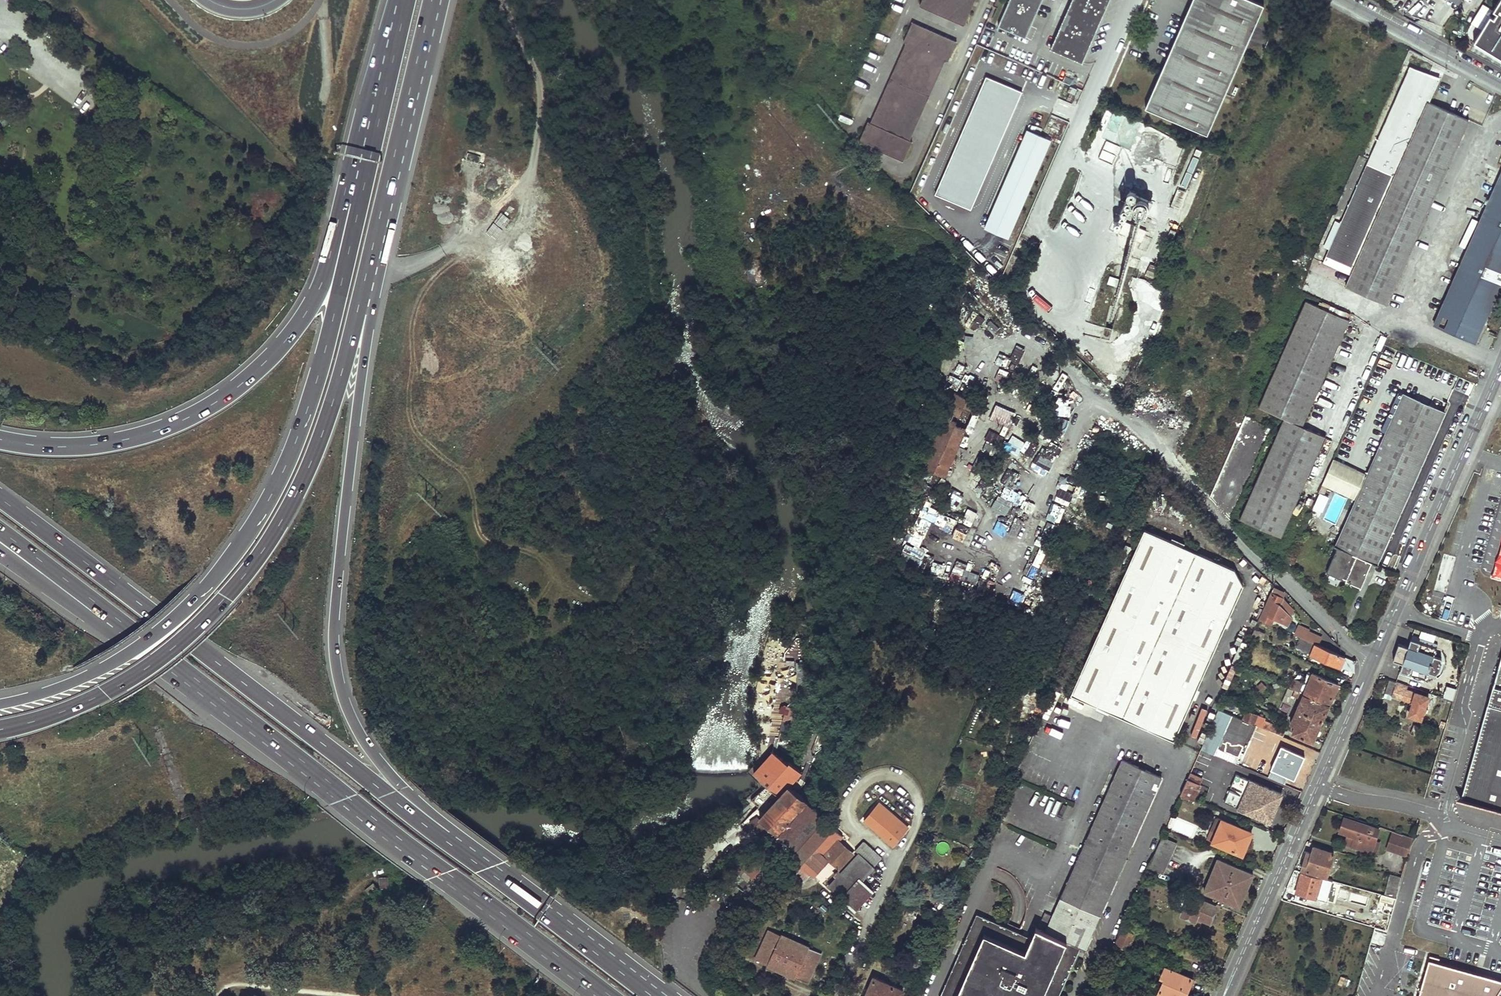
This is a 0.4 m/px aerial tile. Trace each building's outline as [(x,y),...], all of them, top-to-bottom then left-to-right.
[(920,4),(964,23),(975,0),(922,0),(920,4)] [(998,26),(1026,38),(1042,0),(1010,0),(998,26)] [(1050,49),(1083,64),(1111,0),(1072,0),(1050,49)] [(1146,108),(1208,135),(1267,6),(1253,0),(1195,0),(1146,108)] [(1475,41),(1500,57),(1500,0),(1494,11),(1499,13),(1496,18),(1491,15),(1475,41)] [(956,42),(912,22),(903,40),(907,42),(871,122),(868,120),(859,139),(904,159),(912,140),(909,139),(944,59),(948,60),(956,42)] [(974,49),(974,58),(995,59),(996,50),(974,49)] [(1409,65),(1321,260),(1349,272),(1426,100),(1437,77),(1409,65)] [(1022,95),(986,80),(937,196),(972,211),(1022,95)] [(1386,301),(1468,119),(1426,100),(1349,272),(1344,282),(1386,301)] [(1050,140),(1018,127),(976,224),(1008,238),(1050,140)] [(1144,128),(1135,152),(1177,167),(1186,143),(1144,128)] [(1108,141),(1100,159),(1112,164),(1120,147),(1108,141)] [(1186,188),(1201,151),(1194,149),(1180,186),(1186,188)] [(1479,346),(1500,291),(1500,171),(1480,223),(1470,219),(1459,247),(1464,249),(1433,328),(1479,346)] [(1134,183),(1113,231),(1129,237),(1135,223),(1145,227),(1157,198),(1147,194),(1149,190),(1134,183)] [(1132,240),(1141,243),(1145,231),(1136,228),(1132,240)] [(1262,405),(1285,416),(1303,423),(1349,317),(1309,299),(1262,405)] [(950,388),(918,464),(945,475),(977,400),(950,388)] [(1444,411),(1403,393),(1367,475),(1332,460),(1322,483),(1318,492),(1323,494),(1327,485),(1357,498),(1336,545),(1339,547),(1329,571),(1343,577),(1344,576),(1347,577),(1346,579),(1361,585),(1372,561),(1377,563),(1444,411)] [(989,420),(1008,428),(1014,414),(995,406),(989,420)] [(1326,434),(1303,423),(1285,416),(1261,469),(1264,470),(1261,476),(1258,475),(1240,516),(1282,534),(1326,434)] [(1009,436),(1018,440),(1022,430),(1014,426),(1009,436)] [(1031,457),(1040,447),(1032,440),(1023,450),(1031,457)] [(1049,442),(1037,468),(1049,475),(1062,449),(1049,442)] [(982,451),(989,455),(993,447),(986,443),(982,451)] [(1021,468),(1028,460),(1016,449),(1009,457),(1021,468)] [(985,482),(980,490),(988,496),(994,488),(985,482)] [(923,497),(934,501),(939,490),(929,485),(923,497)] [(1030,515),(1035,506),(1026,501),(1021,510),(1030,515)] [(1058,524),(1065,509),(1054,504),(1047,519),(1058,524)] [(967,509),(961,523),(971,528),(977,513),(967,509)] [(952,532),(955,519),(942,516),(940,529),(952,532)] [(914,527),(926,533),(931,523),(919,517),(914,527)] [(1004,517),(995,532),(1002,537),(1011,522),(1004,517)] [(1044,531),(1054,533),(1056,525),(1045,523),(1044,531)] [(960,543),(962,529),(953,528),(951,541),(960,543)] [(1145,529),(1070,693),(1175,740),(1245,586),(1235,569),(1145,529)] [(964,531),(960,543),(969,546),(973,535),(964,531)] [(908,544),(919,548),(923,537),(912,533),(908,544)] [(899,560),(918,567),(921,560),(931,564),(934,557),(904,546),(899,560)] [(956,585),(965,566),(957,562),(948,580),(956,585)] [(942,579),(946,567),(933,563),(929,575),(942,579)] [(961,586),(976,588),(977,574),(963,572),(961,586)] [(1026,598),(1030,589),(1022,584),(1017,594),(1026,598)] [(1275,587),(1261,616),(1271,621),(1273,615),(1288,622),(1291,615),(1279,604),(1281,598),(1284,591),(1275,587)] [(1293,610),(1281,598),(1279,604),(1291,615),(1293,610)] [(1315,643),(1318,644),(1322,636),(1309,631),(1310,630),(1300,625),(1296,634),(1315,643)] [(1250,637),(1260,641),(1264,632),(1255,627),(1250,637)] [(1395,655),(1393,662),(1402,665),(1399,676),(1426,684),(1429,675),(1434,658),(1437,647),(1411,638),(1408,648),(1398,646),(1395,655)] [(1348,668),(1356,671),(1357,667),(1355,663),(1356,661),(1351,659),(1318,644),(1315,643),(1311,653),(1340,666),(1340,664),(1348,668)] [(1441,659),(1434,658),(1429,675),(1437,677),(1439,673),(1442,663),(1441,659)] [(1498,659),(1463,796),(1500,806),(1500,660),(1498,659)] [(1303,692),(1328,703),(1336,684),(1312,673),(1303,692)] [(1294,688),(1301,691),(1304,683),(1294,678),(1290,687),(1294,688)] [(1410,715),(1421,719),(1424,711),(1427,712),(1428,709),(1425,708),(1429,698),(1407,690),(1408,686),(1389,680),(1385,694),(1413,703),(1410,715)] [(1301,691),(1294,688),(1292,693),(1301,697),(1296,708),(1301,711),(1292,732),(1312,741),(1328,703),(1303,692),(1301,691)] [(1242,719),(1219,709),(1201,749),(1217,755),(1220,748),(1239,756),(1253,724),(1242,719)] [(1253,724),(1282,736),(1285,730),(1256,717),(1257,716),(1246,711),(1242,719),(1253,724)] [(1414,726),(1407,724),(1404,732),(1411,735),(1414,726)] [(1272,768),(1295,778),(1304,756),(1282,746),(1272,768)] [(777,832),(778,833),(808,801),(798,791),(801,788),(795,782),(803,772),(789,760),(788,762),(774,749),(768,756),(759,766),(754,762),(749,767),(766,785),(750,799),(765,813),(760,818),(757,815),(750,822),(761,835),(774,829),(777,832)] [(1047,932),(1038,928),(1034,938),(978,913),(940,995),(993,995),(998,986),(1009,990),(1006,995),(1059,995),(1081,947),(1085,949),(1161,777),(1123,760),(1117,776),(1111,773),(1102,794),(1107,796),(1089,837),(1088,837),(1085,843),(1086,844),(1047,932)] [(864,774),(873,783),(878,777),(869,769),(864,774)] [(1181,794),(1193,800),(1202,780),(1190,774),(1181,794)] [(1241,809),(1270,821),(1281,794),(1249,780),(1242,797),(1245,798),(1241,809)] [(893,844),(908,826),(891,811),(884,805),(890,799),(874,784),(853,809),(893,844)] [(884,805),(891,811),(897,804),(890,799),(884,805)] [(779,839),(796,854),(794,856),(797,859),(789,868),(803,880),(811,872),(814,875),(830,858),(826,855),(840,840),(844,836),(826,819),(827,818),(808,801),(778,833),(779,839)] [(1193,837),(1198,826),(1175,817),(1171,828),(1193,837)] [(1349,845),(1376,853),(1378,845),(1375,844),(1379,830),(1345,818),(1340,832),(1351,836),(1349,845)] [(1212,841),(1242,854),(1251,832),(1222,819),(1212,841)] [(1389,847),(1402,852),(1401,855),(1409,858),(1413,841),(1386,832),(1384,839),(1391,842),(1389,847)] [(1161,839),(1148,867),(1163,874),(1176,845),(1161,839)] [(839,867),(853,853),(840,840),(826,855),(830,858),(839,867)] [(768,843),(745,867),(753,874),(775,850),(768,843)] [(948,843),(938,844),(939,855),(949,854),(948,843)] [(1302,869),(1326,877),(1335,854),(1315,847),(1312,854),(1307,852),(1302,869)] [(867,852),(863,856),(872,865),(876,860),(867,852)] [(860,878),(872,865),(863,856),(859,853),(828,885),(841,897),(860,878)] [(1239,906),(1253,874),(1217,859),(1204,890),(1239,906)] [(26,860),(22,866),(28,869),(31,864),(26,860)] [(733,887),(743,877),(738,872),(728,882),(733,887)] [(1296,893),(1317,898),(1322,877),(1302,872),(1296,893)] [(1386,895),(1397,898),(1403,877),(1392,875),(1386,895)] [(853,907),(870,888),(860,878),(841,897),(853,907)] [(1217,906),(1181,891),(1175,906),(1183,909),(1182,913),(1195,919),(1195,918),(1202,921),(1203,918),(1210,921),(1217,906)] [(1045,913),(1039,926),(1045,928),(1051,916),(1045,913)] [(1117,945),(1127,949),(1137,927),(1126,922),(1117,945)] [(769,929),(756,958),(808,982),(822,951),(769,929)] [(934,956),(939,945),(934,943),(929,954),(934,956)] [(1500,992),(1500,982),(1430,962),(1420,995),(1498,995),(1500,992)] [(1192,978),(1166,967),(1162,976),(1165,977),(1158,992),(1167,995),(1184,995),(1192,978)] [(874,977),(865,995),(899,995),(903,989),(874,977)] [(993,995),(1006,995),(1009,990),(998,986),(993,995)]
